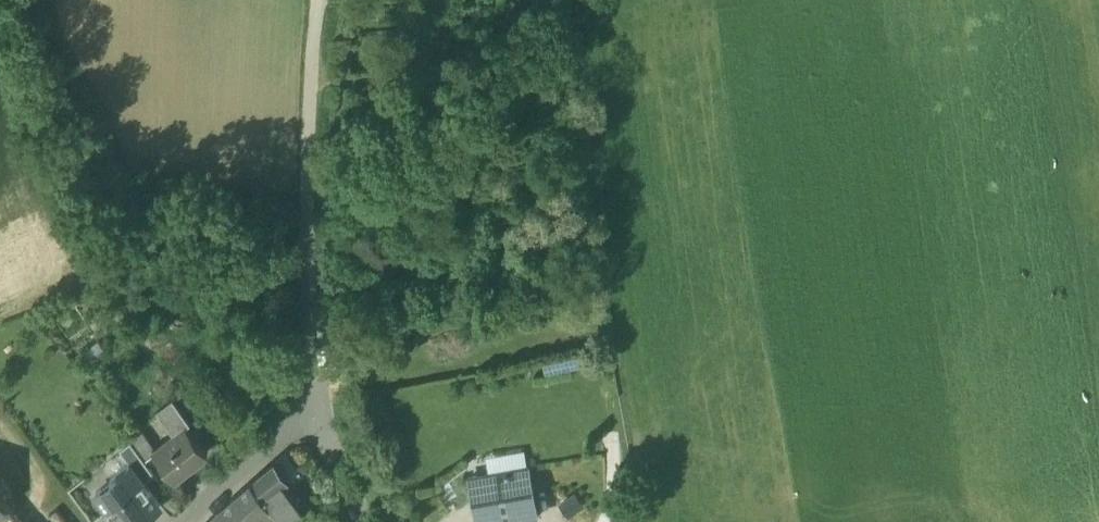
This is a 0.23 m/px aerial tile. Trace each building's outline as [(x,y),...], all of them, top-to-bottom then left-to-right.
[(159,408),(175,428),(191,415),(175,395),(159,408)] [(175,428),(154,444),(159,449),(177,473),(209,449),(186,419),(175,428)] [(147,459),(159,449),(154,444),(139,423),(126,432),(132,439),(147,459)] [(121,447),(132,462),(146,479),(157,471),(147,459),(132,439),(121,447)] [(286,457),(275,465),(291,484),(301,476),(286,457)] [(469,468),(479,521),(497,521),(541,514),(531,457),(469,468)] [(97,489),(123,521),(133,521),(162,500),(146,479),(132,462),(97,489)] [(278,486),(287,479),(275,465),(252,484),(270,506),(273,510),(283,521),(289,521),(300,513),(278,486)] [(252,484),(225,506),(240,521),(249,521),(270,506),(252,484)] [(57,505),(36,521),(71,521),(57,505)] [(225,506),(208,521),(240,521),(225,506)] [(273,510),(265,516),(268,521),(283,521),(273,510)]
